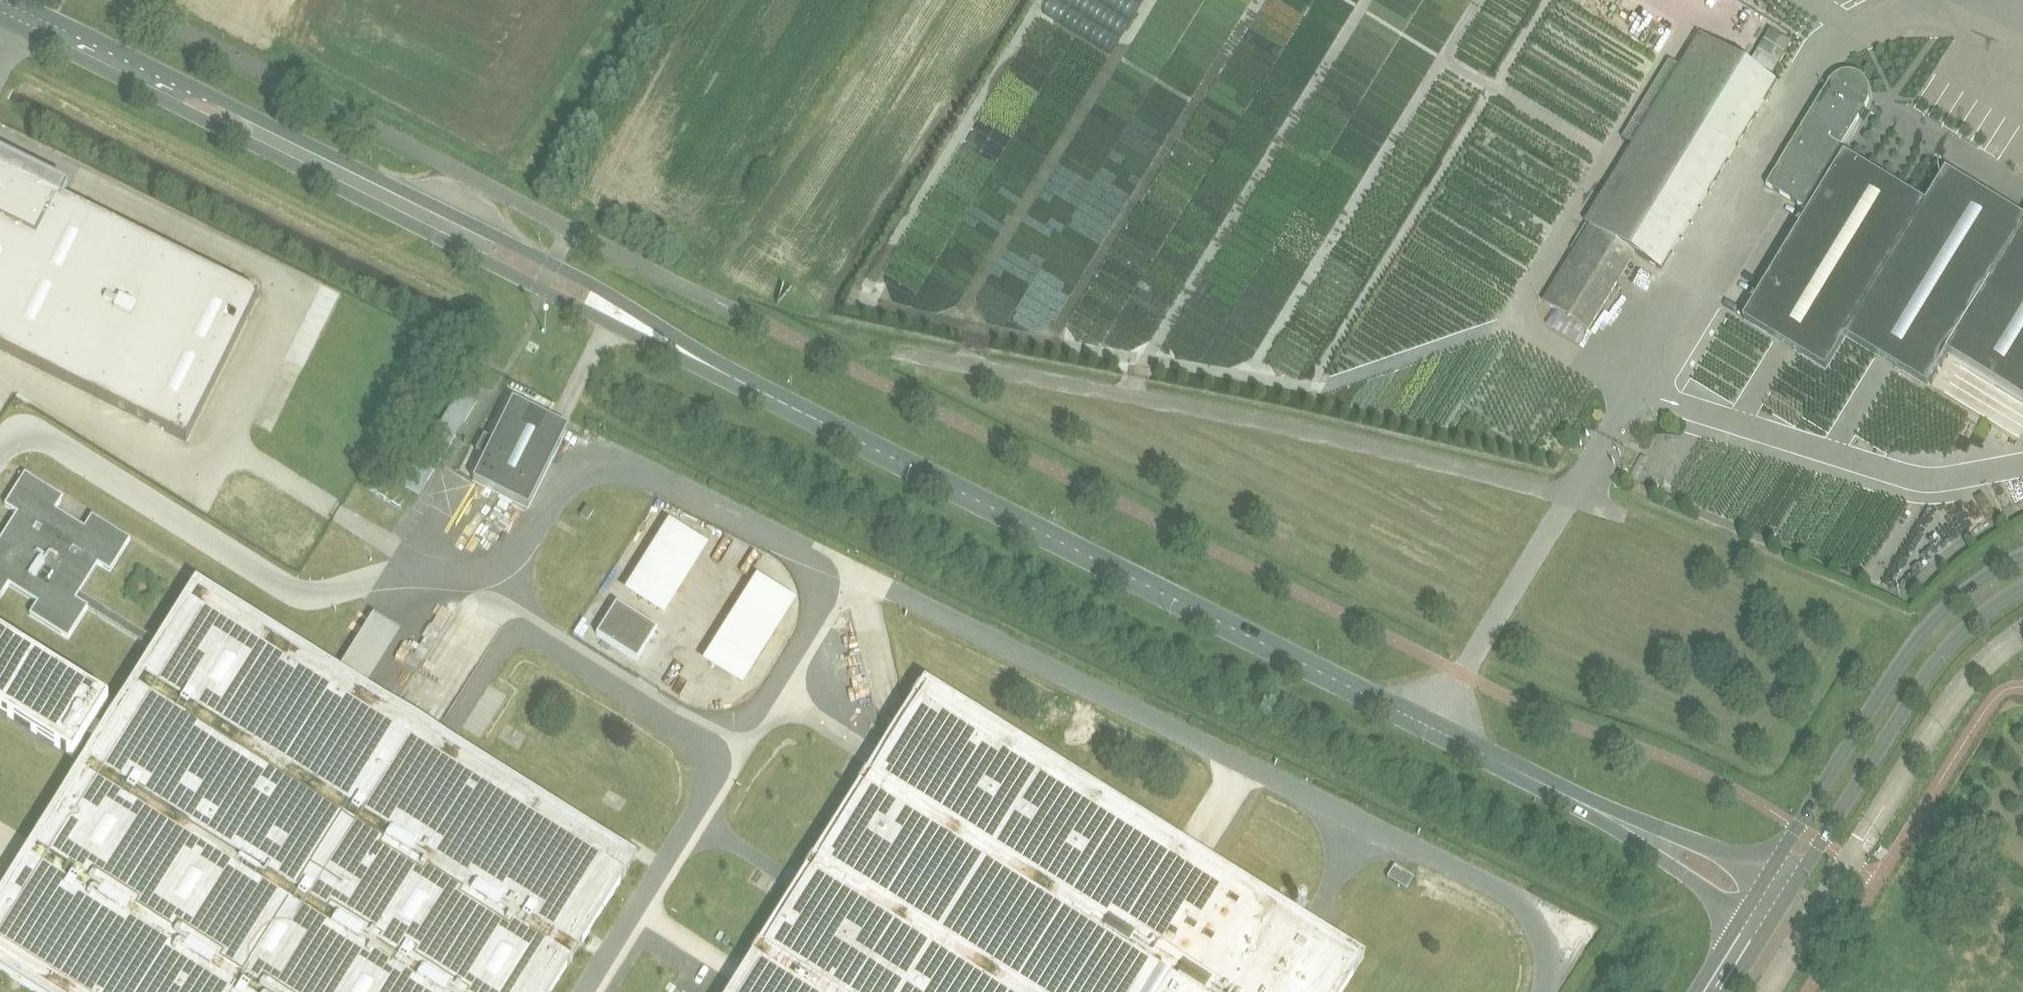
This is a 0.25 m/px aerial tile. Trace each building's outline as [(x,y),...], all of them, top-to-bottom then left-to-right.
[(1771,30),(1752,62),(1773,75),(1793,43),(1771,30)] [(1590,228),(1544,303),(1574,321),(1589,330),(1594,321),(1635,254),(1662,270),(1776,82),(1702,37),(1682,69),(1672,63),(1625,139),(1635,146),(1586,225),(1590,228)] [(1767,186),(1805,208),(1869,104),(1870,101),(1870,99),(1871,97),(1871,95),(1871,92),(1870,89),(1869,86),(1868,84),(1867,81),(1864,79),(1862,77),(1860,75),(1857,74),(1853,73),(1850,72),(1848,72),(1846,72),(1843,73),(1841,73),(1839,74),(1836,76),(1834,77),(1833,79),(1831,81),(1767,186)] [(1996,201),(1979,191),(1946,171),(1927,204),(1845,154),(1744,320),(1745,321),(1826,370),(1846,337),(1928,387),(1948,354),(2022,400),(2022,217),(1996,201)] [(186,442),(246,321),(258,297),(63,200),(66,194),(65,194),(61,195),(60,198),(23,179),(25,174),(11,167),(8,172),(0,168),(0,350),(186,442)] [(245,277),(240,286),(251,291),(255,282),(245,277)] [(568,428),(513,401),(473,481),(528,508),(568,428)] [(0,892),(0,970),(35,991),(552,991),(636,858),(196,581),(157,642),(80,593),(98,565),(110,572),(130,540),(92,516),(84,528),(56,510),(63,498),(25,473),(4,506),(17,513),(0,540),(0,596),(1,597),(9,585),(37,603),(30,615),(68,639),(87,608),(153,650),(103,728),(96,740),(0,892)] [(616,604),(596,635),(637,661),(657,630),(616,604)] [(73,758),(87,735),(96,740),(103,728),(95,723),(108,702),(0,634),(0,712),(73,758)] [(1364,957),(924,681),(728,991),(1342,991),(1364,957)] [(1386,878),(1406,890),(1413,878),(1394,866),(1386,878)]
